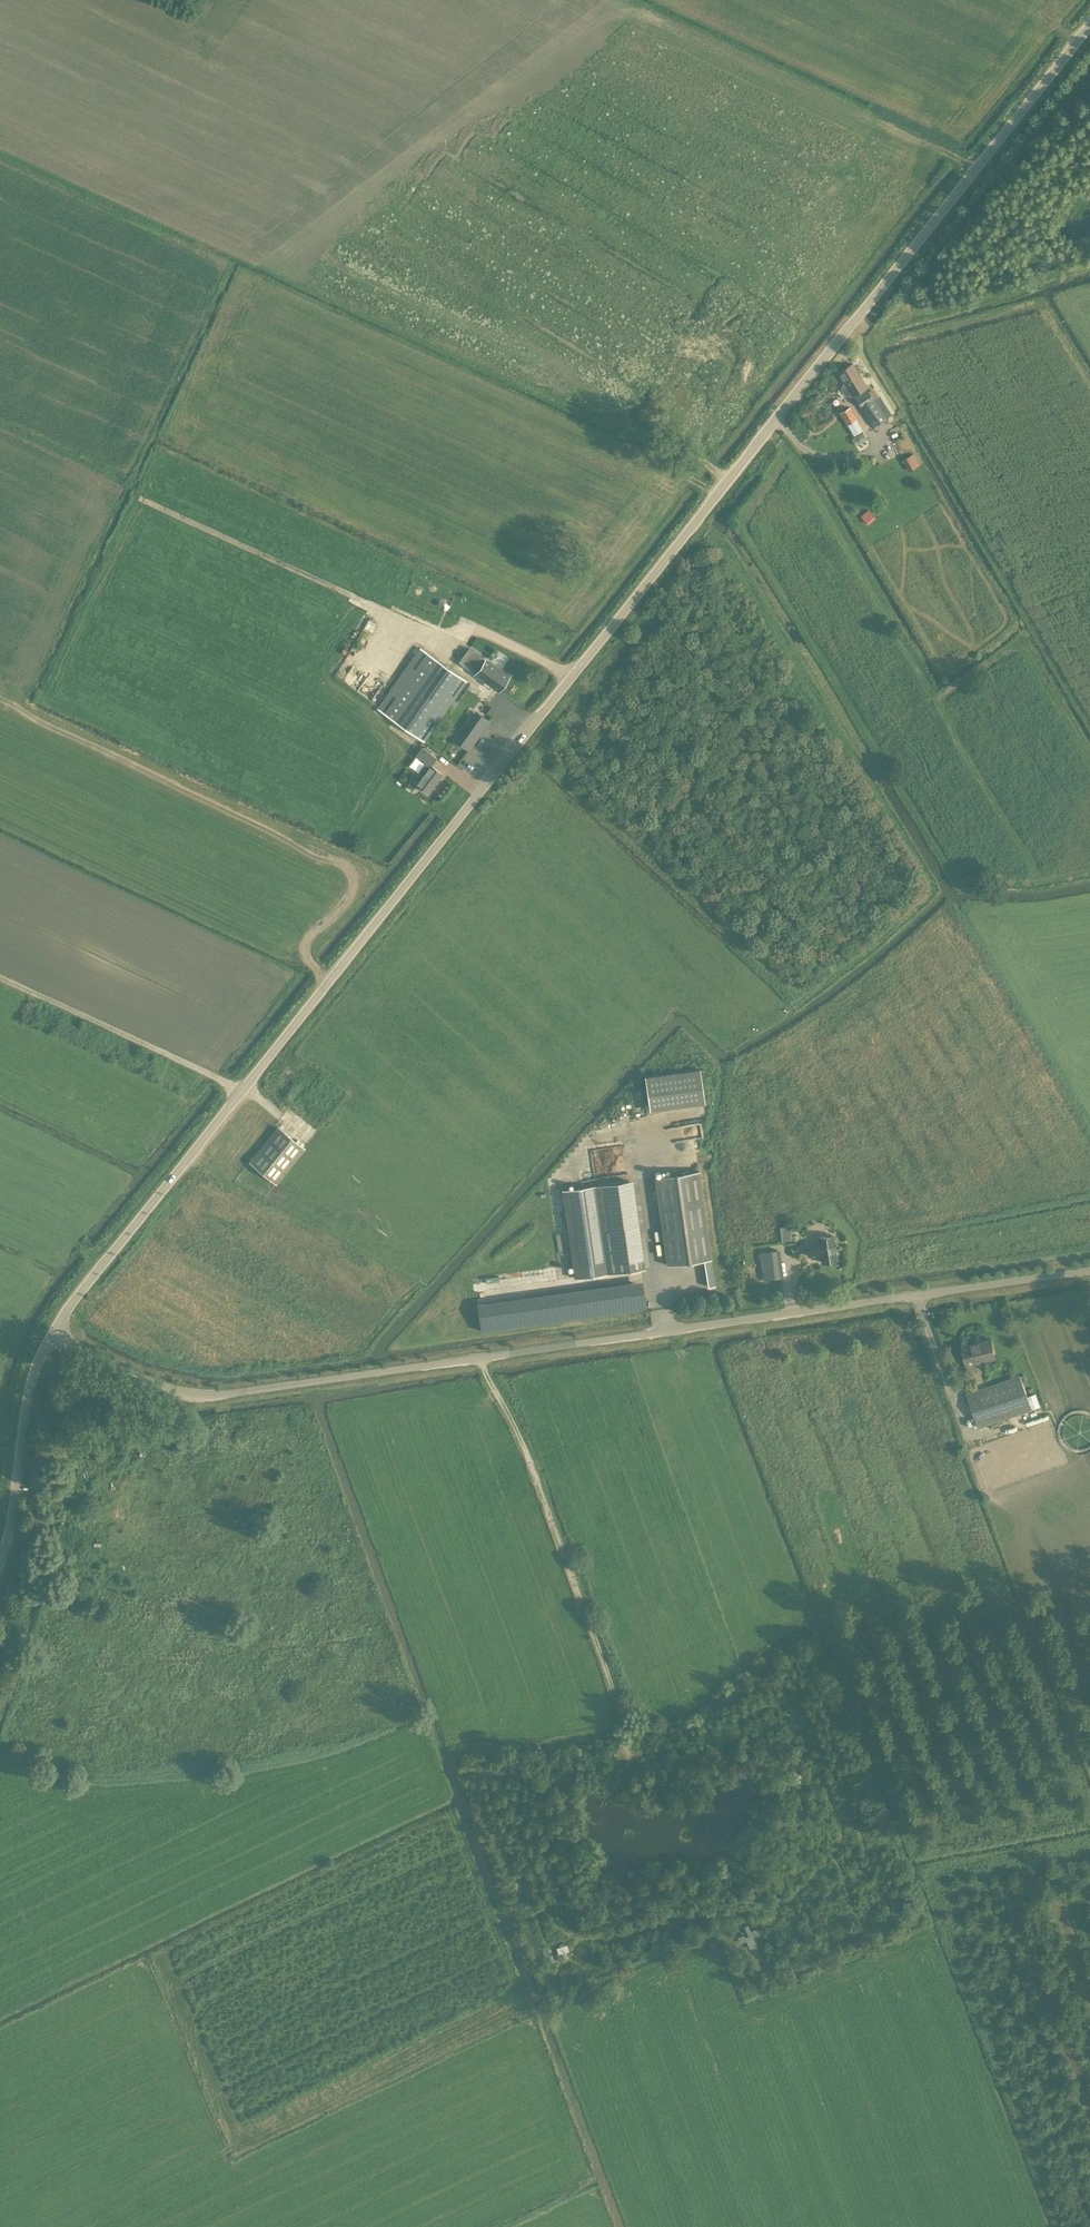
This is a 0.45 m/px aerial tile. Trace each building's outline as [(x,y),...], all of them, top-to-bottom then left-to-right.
[(852,396),(854,396),(856,399),(867,392),(869,391),(867,388),(868,387),(853,364),(838,373),(844,383),(842,384),(841,386),(841,388),(841,390),(844,394),(845,395),(848,396),(850,396),(851,395),(852,396)] [(867,392),(856,399),(874,427),(884,419),(867,392)] [(851,406),(840,413),(847,425),(858,418),(851,406)] [(857,420),(846,427),(853,438),(864,431),(857,420)] [(911,455),(902,460),(908,471),(917,466),(911,455)] [(868,509),(860,516),(868,525),(876,517),(868,509)] [(341,599),(370,609),(372,602),(343,593),(341,599)] [(467,681),(439,661),(420,647),(377,708),(395,721),(424,742),(467,681)] [(469,648),(459,662),(499,690),(509,676),(469,648)] [(494,648),(491,655),(505,664),(509,657),(494,648)] [(472,719),(456,741),(469,750),(485,728),(472,719)] [(427,762),(420,771),(424,774),(417,783),(428,792),(442,774),(431,765),(437,757),(423,746),(417,755),(427,762)] [(311,1085),(323,1071),(318,1067),(306,1080),(311,1085)] [(283,1068),(273,1088),(284,1093),(294,1074),(283,1068)] [(700,1068),(645,1076),(650,1111),(705,1103),(700,1068)] [(278,1128),(250,1163),(276,1184),(304,1149),(278,1128)] [(617,1156),(626,1156),(626,1146),(616,1147),(617,1156)] [(699,1171),(655,1177),(667,1265),(711,1259),(699,1171)] [(628,1181),(595,1185),(608,1274),(641,1269),(628,1181)] [(595,1185),(558,1189),(569,1277),(608,1274),(595,1185)] [(819,1242),(806,1243),(808,1256),(821,1254),(822,1262),(836,1260),(833,1235),(818,1237),(819,1242)] [(777,1250),(760,1252),(764,1279),(781,1277),(777,1250)] [(480,1323),(481,1330),(646,1307),(643,1285),(478,1308),(480,1323)] [(991,1338),(962,1345),(967,1364),(996,1357),(991,1338)] [(979,1427),(1032,1409),(1020,1376),(967,1394),(979,1427)] [(46,1500),(31,1497),(28,1515),(43,1518),(46,1500)] [(728,1776),(747,1778),(748,1767),(729,1765),(728,1776)]
